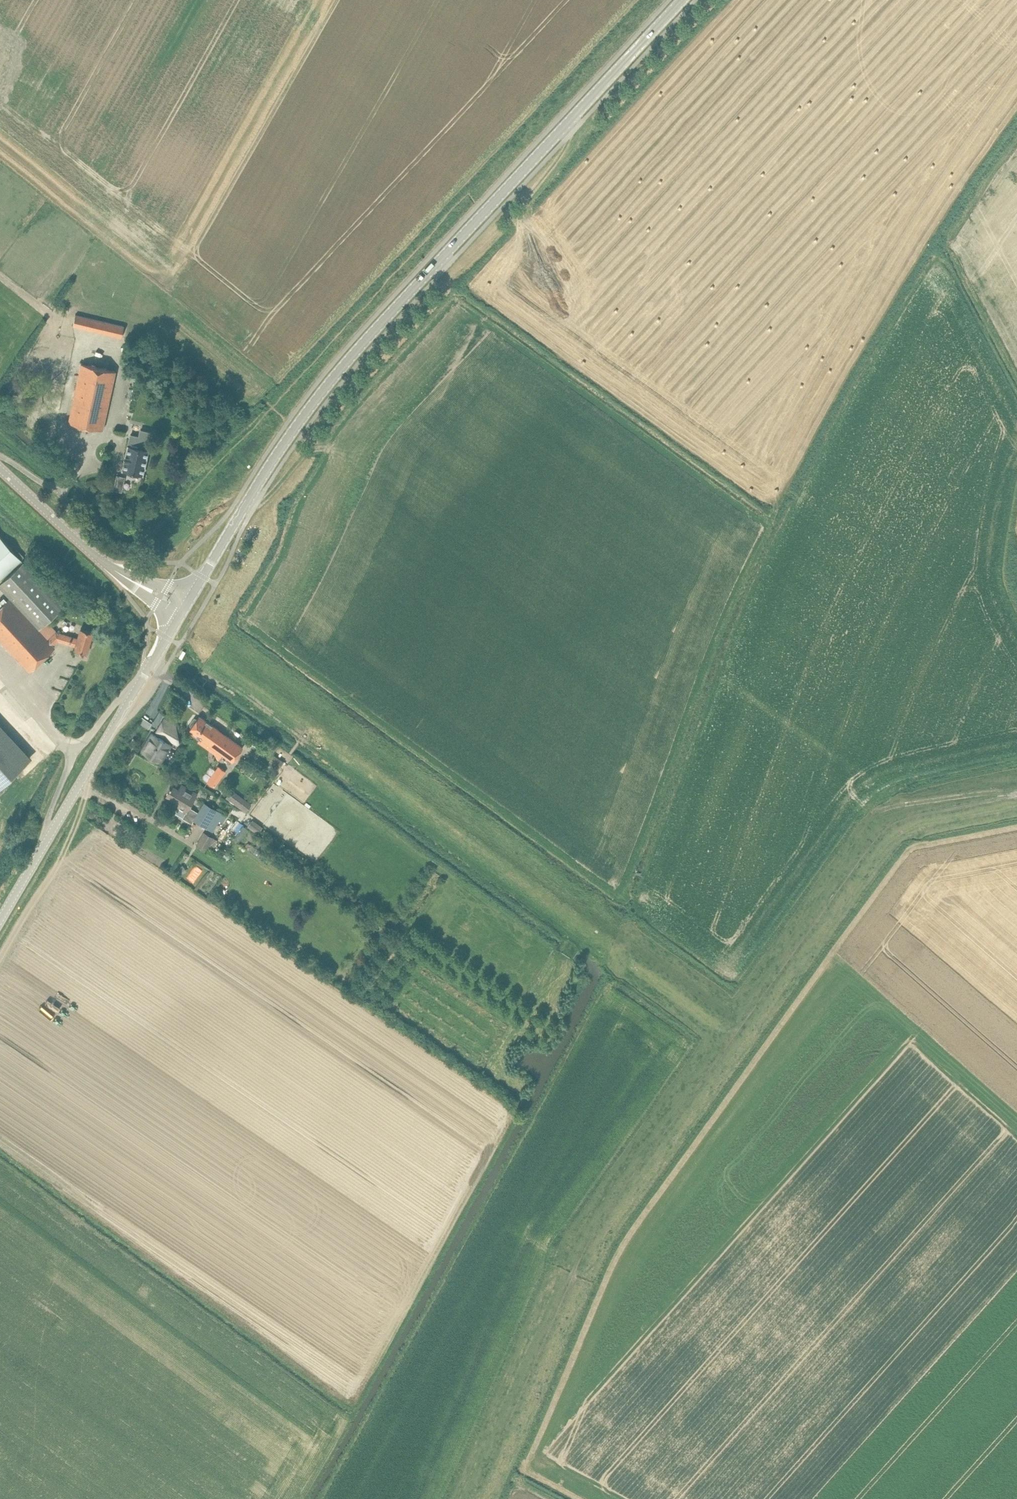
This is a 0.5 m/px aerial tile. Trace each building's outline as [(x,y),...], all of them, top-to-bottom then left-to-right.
[(119,336),(122,325),(74,315),(72,326),(119,336)] [(102,430),(104,420),(115,370),(81,362),(68,422),(102,430)] [(62,399),(63,392),(50,389),(49,397),(62,399)] [(121,469),(142,474),(149,440),(151,432),(141,430),(139,438),(129,436),(127,445),(121,469)] [(121,490),(124,478),(117,476),(114,489),(121,490)] [(0,537),(0,589),(8,598),(0,605),(0,640),(28,671),(54,647),(52,645),(57,640),(74,646),(73,649),(86,653),(92,632),(80,628),(77,638),(55,632),(47,639),(37,629),(63,605),(20,559),(23,557),(16,549),(13,551),(0,537)] [(5,688),(3,686),(10,680),(0,669),(0,692),(5,688)] [(206,721),(198,715),(196,718),(193,718),(189,724),(190,727),(188,730),(199,738),(197,741),(214,754),(217,759),(221,754),(231,761),(241,747),(206,721)] [(0,726),(0,785),(29,758),(22,750),(0,726)] [(160,762),(165,753),(170,744),(151,733),(141,751),(160,762)] [(278,769),(283,762),(273,755),(268,762),(278,769)] [(212,787),(224,771),(217,766),(206,782),(212,787)] [(182,818),(191,823),(193,820),(212,831),(218,821),(221,823),(225,815),(202,802),(196,812),(189,807),(197,794),(181,785),(178,789),(172,785),(171,787),(170,787),(169,789),(170,789),(166,795),(179,803),(177,807),(186,812),(182,818)] [(245,812),(250,804),(230,790),(225,797),(245,812)] [(271,798),(269,801),(265,798),(256,809),(270,820),(281,807),(271,798)] [(241,819),(245,813),(233,806),(230,812),(241,819)] [(257,834),(262,827),(252,820),(247,827),(257,834)] [(199,839),(195,846),(205,852),(209,845),(199,839)]
